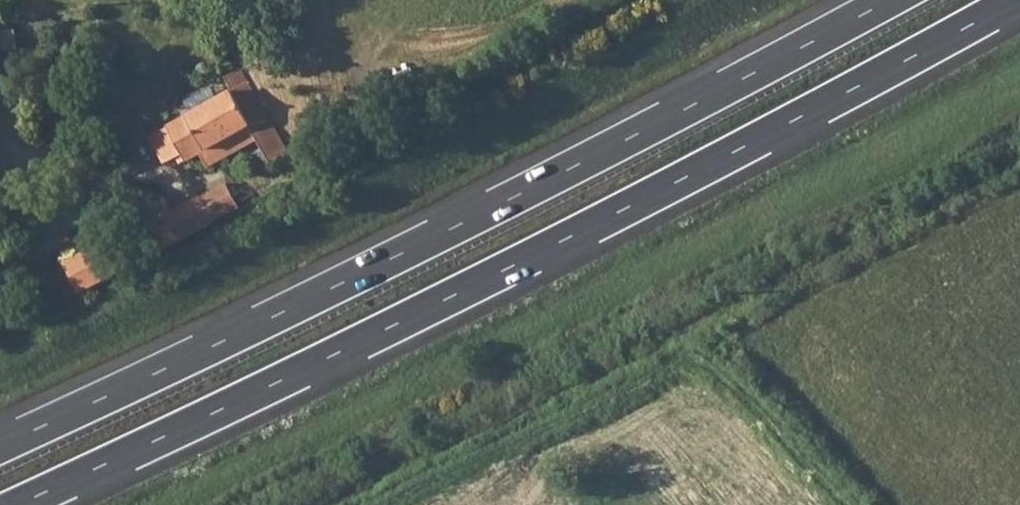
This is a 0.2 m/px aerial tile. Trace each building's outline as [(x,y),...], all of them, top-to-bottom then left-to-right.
[(234,98),(150,145),(164,169),(182,159),(186,168),(248,134),(268,171),(290,160),(267,120),(250,128),(234,98)] [(202,205),(211,225),(237,210),(227,191),(202,205)] [(68,256),(78,290),(117,279),(107,245),(68,256)]
